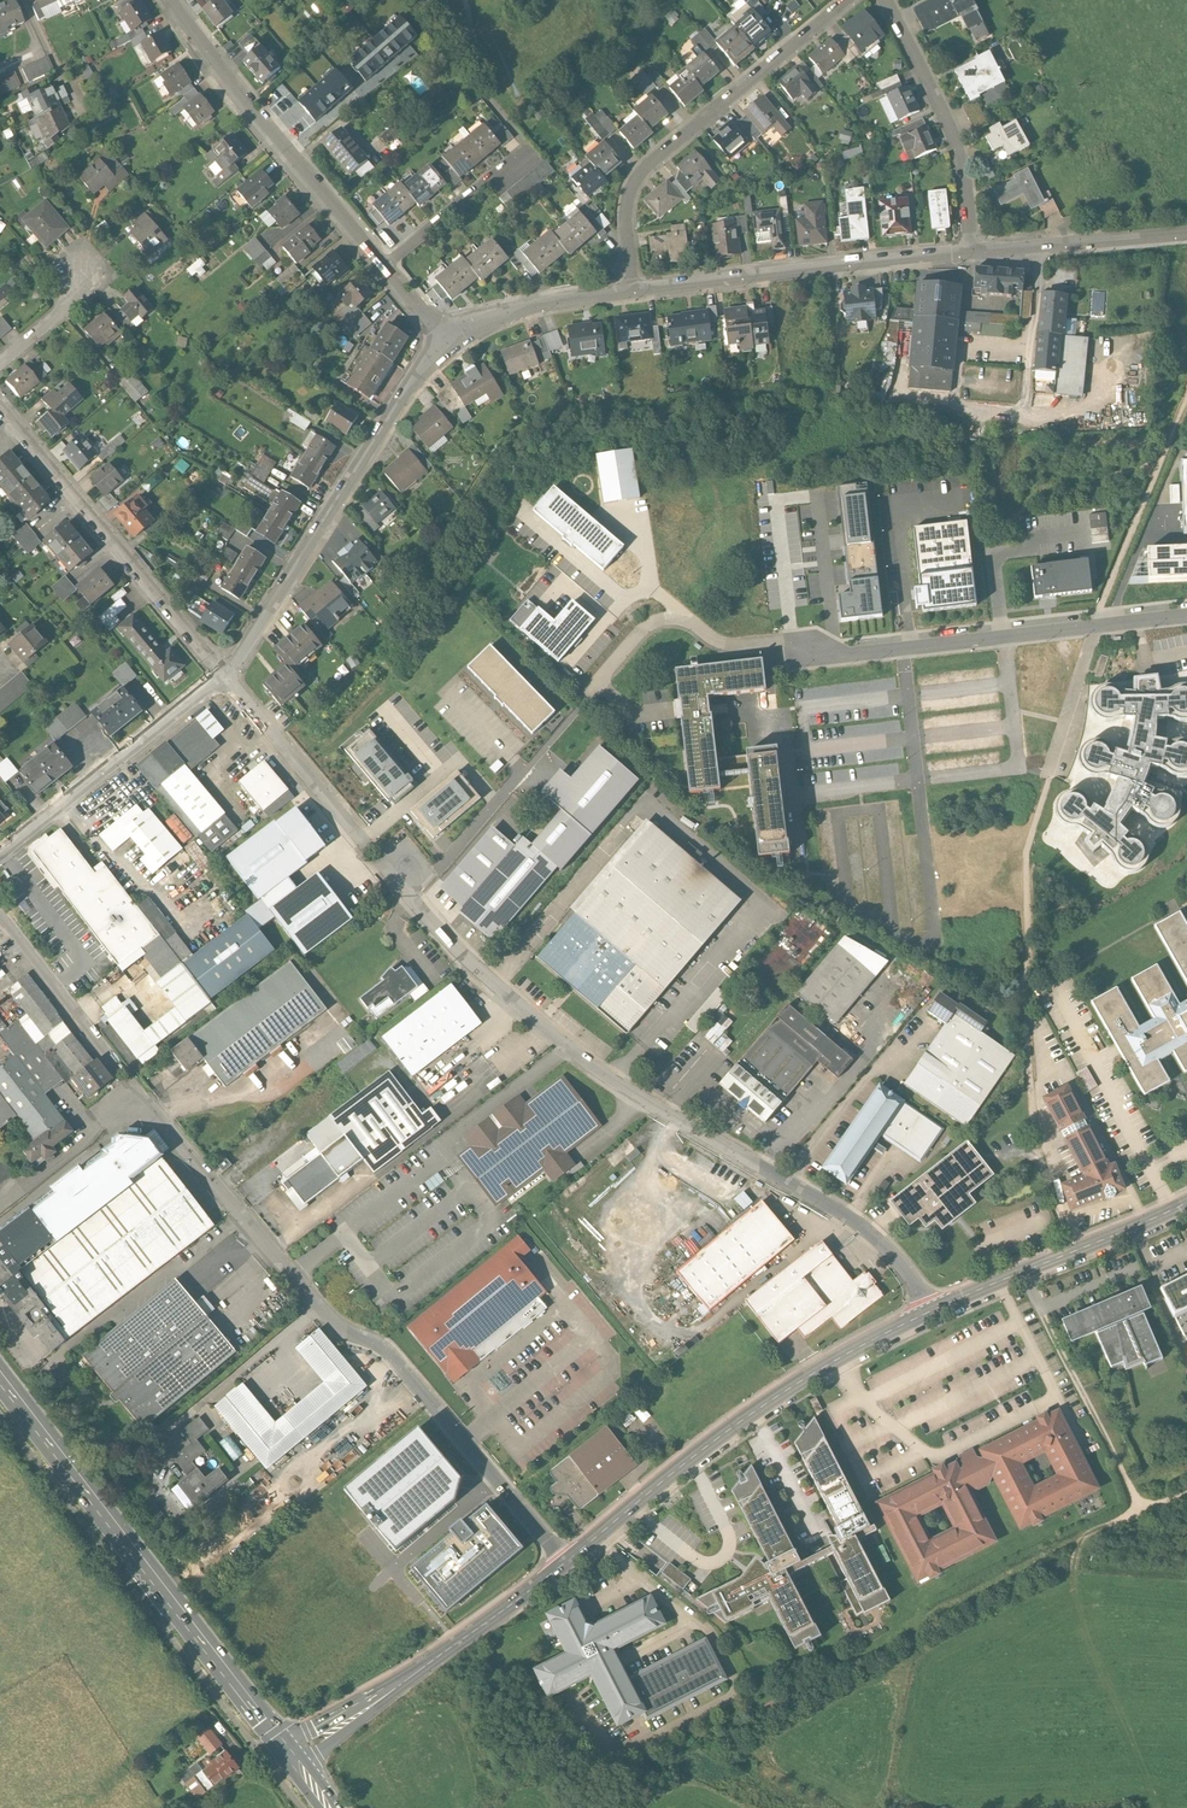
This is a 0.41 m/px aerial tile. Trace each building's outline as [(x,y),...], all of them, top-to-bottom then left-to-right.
[(0,6),(0,37),(15,30),(15,28),(23,24),(12,0),(0,6)] [(38,5),(41,10),(42,10),(57,3),(56,0),(36,0),(38,5)] [(117,5),(121,12),(140,1),(140,0),(125,0),(117,5)] [(207,8),(217,0),(201,0),(207,8)] [(203,11),(217,28),(233,15),(221,0),(217,0),(207,8),(203,11)] [(756,0),(742,0),(753,13),(754,13),(760,20),(767,14),(756,0)] [(913,11),(925,35),(934,31),(932,28),(962,13),(971,31),(983,25),(974,7),(976,7),(972,0),(935,0),(913,11)] [(140,1),(121,12),(132,32),(141,27),(152,21),(142,3),(140,1)] [(41,10),(38,5),(32,8),(38,22),(46,18),(42,10),(41,10)] [(753,13),(746,20),(748,22),(738,30),(752,47),(770,33),(760,20),(754,13),(753,13)] [(877,28),(865,13),(842,31),(846,36),(855,46),(860,42),(862,46),(870,40),(874,45),(882,38),(875,30),(877,28)] [(400,18),(349,63),(366,82),(417,37),(400,18)] [(132,32),(117,40),(121,47),(131,41),(145,34),(141,27),(132,32)] [(717,44),(716,44),(718,46),(734,67),(754,50),(752,47),(738,30),(736,28),(717,44)] [(717,44),(706,31),(700,36),(712,51),(718,46),(716,44),(717,44)] [(148,40),(142,44),(142,45),(153,63),(170,53),(171,52),(160,33),(148,40)] [(145,34),(131,41),(136,49),(142,45),(142,44),(148,40),(145,34)] [(250,35),(239,45),(245,51),(256,41),(250,35)] [(712,51),(700,36),(692,42),(696,47),(703,55),(704,55),(705,57),(712,51)] [(855,46),(846,36),(841,40),(849,51),(855,46)] [(849,51),(841,40),(835,45),(844,57),(850,63),(855,59),(849,51)] [(256,41),(245,51),(251,57),(262,47),(256,41)] [(835,45),(832,41),(810,58),(823,74),(844,57),(835,45)] [(251,57),(244,64),(263,85),(281,69),(262,47),(251,57)] [(705,57),(704,55),(703,55),(696,47),(691,52),(698,60),(685,70),(700,89),(719,73),(705,57)] [(989,54),(978,59),(979,61),(954,73),(966,97),(990,85),(993,91),(1004,85),(999,74),(994,64),(989,54)] [(47,58),(22,70),(28,83),(53,71),(47,58)] [(1002,64),(1001,65),(999,62),(994,64),(999,74),(1006,71),(1002,64)] [(180,65),(162,77),(167,86),(165,87),(170,95),(171,96),(179,91),(191,83),(192,83),(180,65)] [(797,68),(779,83),(792,98),(799,93),(802,93),(808,100),(817,92),(804,75),(797,68)] [(700,89),(685,70),(677,77),(680,81),(669,89),(685,108),(703,92),(700,89)] [(823,87),(810,70),(804,75),(817,92),(823,87)] [(353,90),(336,71),(299,103),(315,122),(353,90)] [(649,78),(642,71),(632,79),(646,96),(656,88),(649,78)] [(666,83),(656,72),(649,78),(656,88),(658,89),(666,83)] [(0,80),(0,96),(20,86),(14,73),(0,80)] [(897,77),(876,85),(881,91),(900,83),(897,77)] [(191,83),(179,91),(183,97),(195,90),(191,83)] [(900,83),(881,91),(883,96),(887,94),(888,96),(903,90),(900,83)] [(440,88),(420,104),(425,111),(445,94),(440,88)] [(903,90),(888,96),(900,121),(920,113),(908,88),(903,90)] [(33,89),(20,95),(24,102),(27,100),(36,95),(33,89)] [(36,95),(27,100),(35,119),(59,108),(50,89),(36,95)] [(195,90),(183,97),(189,105),(199,96),(195,90)] [(189,105),(183,110),(196,127),(202,122),(209,117),(214,113),(200,96),(199,96),(189,105)] [(668,115),(652,97),(634,112),(638,118),(639,118),(649,131),(650,131),(668,115)] [(791,130),(763,97),(745,112),(747,115),(761,131),(771,123),(783,137),(791,130)] [(59,108),(35,119),(46,142),(55,135),(67,126),(59,108)] [(618,129),(609,118),(608,119),(601,111),(595,117),(610,135),(618,129)] [(595,117),(593,114),(585,120),(603,141),(610,135),(595,117)] [(761,131),(747,115),(739,121),(747,130),(757,143),(759,141),(757,138),(763,134),(761,131)] [(209,117),(202,122),(203,125),(211,119),(209,117)] [(405,117),(380,137),(386,144),(410,124),(405,117)] [(649,131),(639,118),(638,118),(620,133),(634,150),(653,134),(650,131),(649,131)] [(922,119),(897,130),(901,139),(926,129),(922,119)] [(739,121),(738,120),(733,125),(741,135),(747,130),(739,121)] [(733,125),(731,123),(721,131),(722,133),(714,140),(728,157),(738,148),(741,151),(749,144),(741,135),(733,125)] [(485,126),(471,138),(487,156),(501,145),(494,136),(485,126)] [(514,138),(505,127),(499,132),(508,143),(514,138)] [(1021,151),(1008,127),(985,139),(992,153),(1004,147),(1010,157),(1021,151)] [(368,161),(340,129),(324,144),(351,176),(368,161)] [(901,139),(901,140),(910,161),(936,150),(927,129),(926,129),(901,139)] [(508,143),(499,132),(494,136),(501,145),(503,147),(508,143)] [(59,142),(55,135),(46,142),(43,144),(48,150),(59,142)] [(232,136),(215,151),(220,157),(230,168),(247,154),(232,136)] [(487,156),(471,138),(458,149),(474,167),(486,157),(487,156)] [(622,163),(605,143),(586,158),(588,160),(603,178),(622,163)] [(474,167),(458,149),(444,160),(452,170),(460,179),(474,167)] [(220,157),(215,151),(207,158),(212,164),(217,160),(220,157)] [(720,182),(696,152),(678,168),(683,175),(693,186),(704,177),(713,188),(720,182)] [(603,178),(588,160),(579,167),(582,170),(572,179),(579,187),(578,187),(580,190),(581,189),(587,197),(606,182),(603,178)] [(113,176),(100,161),(79,179),(92,194),(102,185),(104,187),(115,178),(113,176)] [(555,172),(545,161),(540,165),(549,177),(555,172)] [(549,177),(540,165),(534,170),(544,181),(549,177)] [(989,166),(981,169),(988,182),(995,178),(989,166)] [(441,178),(433,168),(425,175),(423,172),(417,177),(432,196),(446,184),(441,178)] [(122,169),(113,176),(115,178),(120,184),(129,177),(122,169)] [(460,179),(452,170),(447,174),(456,185),(461,181),(460,179)] [(544,181),(534,170),(529,175),(538,186),(544,181)] [(261,171),(237,192),(252,210),(263,201),(259,197),(273,185),(261,171)] [(1041,197),(1027,171),(1013,178),(1015,182),(993,193),(999,206),(1024,193),(1033,211),(1037,209),(1045,205),(1041,197)] [(456,185),(447,174),(441,178),(446,184),(451,190),(456,185)] [(538,186),(529,175),(523,179),(532,191),(538,186)] [(693,186),(683,175),(676,181),(687,193),(694,187),(693,186)] [(432,196),(417,177),(410,182),(413,185),(406,191),(416,203),(419,207),(432,196)] [(115,178),(104,187),(109,193),(120,184),(115,178)] [(532,191),(523,179),(518,184),(527,195),(532,191)] [(687,193),(676,181),(671,185),(683,200),(686,204),(692,199),(687,193)] [(671,185),(668,182),(645,200),(658,215),(670,205),(673,208),(683,200),(671,185)] [(527,195),(518,184),(512,189),(521,200),(527,195)] [(406,191),(403,187),(396,193),(393,190),(387,195),(403,214),(406,211),(416,203),(406,191)] [(521,200),(512,189),(506,193),(516,204),(521,200)] [(863,189),(845,191),(845,206),(850,205),(851,218),(839,219),(839,228),(837,228),(837,236),(840,235),(841,242),(868,239),(863,189)] [(946,192),(928,194),(932,230),(936,230),(937,232),(945,231),(945,229),(950,229),(946,192)] [(516,204),(506,193),(500,199),(509,210),(516,204)] [(894,193),(879,195),(879,203),(895,202),(894,193)] [(1048,193),(1041,197),(1045,205),(1037,209),(1043,221),(1059,214),(1048,193)] [(403,214),(387,195),(381,200),(383,203),(376,210),(385,221),(389,226),(403,214)] [(786,197),(779,198),(780,210),(781,210),(782,218),(789,218),(786,197)] [(299,216),(284,199),(277,204),(279,207),(269,215),(282,230),(299,216)] [(601,212),(591,200),(583,206),(589,213),(593,219),(601,212)] [(895,202),(879,203),(880,215),(884,214),(885,223),(881,224),(883,238),(910,236),(908,216),(907,201),(895,202)] [(44,202),(22,221),(29,229),(28,229),(45,249),(54,242),(54,241),(67,230),(51,212),(52,211),(44,202)] [(829,202),(822,203),(825,232),(833,231),(829,202)] [(822,203),(804,205),(806,219),(796,220),(799,247),(827,244),(825,232),(822,203)] [(385,221),(376,210),(370,214),(379,225),(385,221)] [(780,210),(753,213),(756,235),(771,233),(772,242),(773,250),(785,249),(782,218),(781,210),(780,210)] [(593,219),(589,213),(583,218),(596,233),(601,239),(606,235),(593,219)] [(168,241),(145,214),(133,224),(140,233),(134,238),(149,257),(168,241)] [(916,215),(908,216),(910,236),(918,235),(916,215)] [(583,217),(575,223),(573,221),(567,226),(582,245),(596,233),(583,218),(583,217)] [(746,217),(735,218),(735,224),(740,223),(741,235),(748,234),(746,217)] [(735,224),(712,227),(716,258),(740,255),(738,238),(741,237),(741,235),(740,223),(735,224)] [(685,225),(671,227),(672,236),(649,239),(651,250),(668,248),(670,263),(676,262),(689,261),(685,225)] [(582,245),(567,226),(561,231),(563,234),(556,240),(566,252),(569,256),(582,245)] [(309,227),(283,249),(297,265),(310,253),(308,251),(320,241),(309,227)] [(771,233),(756,235),(757,244),(772,242),(771,233)] [(556,240),(553,236),(546,242),(544,239),(537,245),(553,263),(566,252),(556,240)] [(256,239),(244,249),(254,262),(266,252),(256,239)] [(508,259),(495,243),(488,249),(486,247),(479,252),(495,271),(503,264),(508,259)] [(526,245),(519,250),(526,258),(533,252),(531,250),(531,249),(528,245),(526,245)] [(553,263),(537,245),(531,249),(531,250),(533,252),(526,258),(538,273),(539,274),(552,264),(553,263)] [(526,258),(519,250),(514,255),(523,266),(533,278),(538,273),(526,258)] [(266,252),(254,262),(260,268),(272,258),(266,252)] [(495,271),(479,252),(473,257),(476,259),(468,266),(478,278),(481,282),(495,271)] [(333,253),(313,270),(326,285),(335,278),(346,269),(333,253)] [(523,266),(514,255),(508,259),(518,271),(523,266)] [(468,266),(464,262),(457,267),(455,265),(449,270),(465,289),(478,278),(468,266)] [(295,266),(277,281),(282,286),(299,272),(295,266)] [(346,269),(335,278),(337,281),(349,271),(346,269)] [(995,270),(976,269),(974,289),(981,290),(980,295),(988,296),(988,295),(993,295),(995,270)] [(465,289),(449,270),(443,275),(445,277),(437,284),(438,284),(447,295),(451,300),(465,289)] [(1023,273),(995,270),(993,295),(1004,296),(1004,297),(1012,298),(1012,292),(1022,293),(1022,292),(1023,273)] [(299,272),(282,286),(287,293),(305,278),(299,272)] [(358,280),(338,297),(346,306),(331,319),(341,330),(361,313),(357,308),(372,296),(358,280)] [(960,286),(919,283),(916,310),(916,317),(957,321),(957,313),(958,309),(959,297),(960,286)] [(447,295),(438,284),(432,289),(441,300),(447,295)] [(864,288),(852,289),(853,293),(845,294),(846,301),(843,301),(840,305),(841,311),(845,314),(847,314),(848,321),(856,320),(856,322),(867,321),(867,319),(875,318),(874,310),(872,291),(864,292),(864,288)] [(154,310),(136,289),(125,299),(130,304),(122,311),(132,322),(140,316),(143,319),(154,310)] [(882,290),(872,291),(874,310),(881,310),(882,295),(882,290)] [(1030,292),(1022,292),(1022,293),(1020,318),(1028,318),(1030,292)] [(330,293),(319,302),(325,309),(336,300),(330,293)] [(889,295),(882,295),(881,310),(888,310),(889,295)] [(1067,297),(1042,295),(1039,334),(1060,336),(1073,337),(1074,320),(1064,319),(1067,297)] [(716,306),(708,307),(709,324),(718,322),(717,317),(716,306)] [(694,316),(681,318),(681,316),(667,317),(671,346),(682,345),(682,341),(701,338),(701,342),(711,341),(709,324),(708,307),(705,307),(706,312),(694,313),(694,316)] [(772,307),(765,308),(765,311),(767,324),(774,323),(772,307)] [(916,310),(894,307),(889,319),(915,322),(916,317),(916,310)] [(743,310),(733,312),(733,309),(730,310),(730,312),(724,313),(725,316),(728,346),(737,345),(737,348),(740,348),(740,352),(742,351),(742,354),(752,353),(751,350),(753,350),(752,338),(750,338),(749,326),(749,325),(748,317),(744,318),(743,310)] [(132,322),(122,311),(116,317),(128,331),(135,326),(132,322)] [(765,311),(753,313),(754,316),(748,317),(749,325),(749,326),(750,338),(752,338),(753,350),(754,350),(753,347),(769,345),(767,324),(765,311)] [(362,313),(345,327),(355,338),(371,325),(362,313)] [(1020,318),(957,313),(957,321),(956,322),(980,324),(1015,327),(1020,323),(1020,318)] [(649,315),(615,319),(619,343),(652,339),(651,328),(649,315)] [(105,316),(86,332),(100,349),(119,332),(105,316)] [(725,316),(717,317),(718,322),(721,347),(724,346),(724,347),(728,346),(725,316)] [(957,321),(916,317),(915,322),(911,365),(952,370),(956,330),(956,322),(957,321)] [(1,319),(0,320),(0,331),(5,337),(12,331),(1,319)] [(980,324),(956,322),(956,330),(980,332),(980,324)] [(407,338),(387,325),(379,339),(372,352),(391,364),(407,338)] [(601,326),(579,329),(579,327),(567,328),(571,355),(596,351),(597,358),(605,357),(601,326)] [(658,327),(651,328),(652,339),(654,355),(661,354),(658,327)] [(372,352),(379,339),(371,334),(363,347),(372,352)] [(550,334),(544,336),(550,352),(556,350),(550,334)] [(1060,336),(1039,334),(1035,368),(1034,368),(1034,369),(1056,371),(1060,336)] [(544,336),(537,339),(543,355),(550,352),(544,336)] [(1073,337),(1060,336),(1056,371),(1055,381),(1034,379),(1032,393),(1077,398),(1084,338),(1073,337)] [(530,341),(501,353),(511,378),(540,366),(530,341)] [(372,352),(363,347),(340,383),(369,400),(391,364),(372,352)] [(39,371),(31,362),(25,367),(36,381),(42,376),(39,371)] [(952,370),(911,365),(908,388),(950,392),(952,370)] [(25,367),(6,383),(20,399),(39,384),(36,381),(25,367)] [(485,367),(476,372),(474,368),(472,368),(466,372),(465,374),(467,378),(452,386),(452,387),(464,407),(465,408),(474,402),(472,398),(484,390),(491,403),(502,396),(485,367)] [(1055,381),(1056,371),(1034,369),(1034,379),(1055,381)] [(41,370),(39,371),(42,376),(36,381),(39,384),(47,377),(41,370)] [(48,406),(52,411),(56,408),(63,417),(83,400),(71,385),(58,396),(46,406),(47,407),(48,406)] [(464,407),(452,387),(452,386),(452,385),(442,393),(453,405),(447,409),(451,414),(464,407)] [(58,396),(53,391),(41,400),(46,406),(58,396)] [(453,405),(442,393),(437,397),(447,409),(453,405)] [(925,415),(944,420),(947,407),(928,402),(925,415)] [(358,418),(338,405),(326,423),(347,436),(358,418)] [(435,407),(428,412),(431,415),(412,430),(428,449),(453,428),(435,407)] [(56,408),(52,411),(40,422),(53,438),(69,424),(63,417),(56,408)] [(307,411),(303,418),(317,427),(321,420),(307,411)] [(83,436),(65,451),(80,470),(98,455),(103,451),(96,444),(92,447),(83,436)] [(165,446),(159,438),(151,445),(157,452),(165,446)] [(335,449),(317,438),(305,458),(323,470),(335,449)] [(103,451),(98,455),(103,461),(117,450),(112,444),(103,451)] [(432,466),(415,446),(409,450),(426,471),(432,466)] [(409,450),(400,458),(401,459),(391,468),(391,467),(384,473),(401,493),(400,491),(416,477),(418,479),(427,472),(426,471),(409,450)] [(596,454),(603,503),(640,497),(632,450),(596,454)] [(9,455),(0,462),(0,485),(9,496),(29,479),(21,469),(22,469),(18,464),(17,465),(9,455)] [(275,463),(264,456),(257,467),(269,474),(275,463)] [(323,470),(305,458),(291,480),(309,491),(323,470)] [(189,467),(182,460),(175,468),(182,475),(189,467)] [(123,481),(110,465),(91,481),(105,497),(109,493),(123,481)] [(269,474),(257,467),(250,478),(262,485),(269,474)] [(262,485),(250,478),(243,489),(273,508),(280,497),(262,485)] [(37,489),(29,479),(9,496),(29,520),(49,503),(41,493),(42,493),(38,488),(37,489)] [(841,623),(881,619),(865,485),(837,488),(850,595),(838,596),(841,623)] [(532,511),(603,571),(624,546),(553,486),(532,511)] [(118,504),(109,493),(105,497),(99,502),(108,513),(118,504)] [(300,504),(282,493),(280,497),(273,508),(269,514),(287,525),(300,504)] [(381,493),(363,508),(364,510),(377,524),(377,523),(388,513),(389,514),(395,509),(381,493)] [(152,524),(134,502),(117,516),(136,537),(143,531),(152,524)] [(377,524),(364,510),(358,515),(374,533),(380,528),(377,524)] [(287,525),(269,514),(257,533),(275,544),(287,525)] [(160,518),(153,524),(152,524),(143,531),(148,537),(165,523),(160,518)] [(1105,518),(1088,519),(1091,548),(1108,547),(1105,518)] [(253,530),(240,522),(235,530),(248,538),(253,530)] [(235,530),(224,523),(216,535),(227,542),(235,530)] [(966,525),(913,530),(918,578),(971,571),(966,525)] [(67,526),(60,532),(59,531),(52,537),(53,538),(46,544),(58,558),(79,540),(67,526)] [(26,527),(14,537),(23,548),(35,538),(26,527)] [(35,538),(23,548),(28,553),(40,543),(35,538)] [(79,540),(58,558),(70,573),(77,567),(78,568),(85,562),(84,561),(91,555),(79,540)] [(377,563),(358,540),(352,545),(351,544),(344,549),(366,575),(373,569),(372,567),(377,563)] [(1144,549),(1129,582),(1186,580),(1186,547),(1144,549)] [(237,555),(225,548),(219,558),(231,565),(237,555)] [(266,559),(248,548),(235,568),(253,579),(266,559)] [(366,575),(344,549),(337,555),(339,556),(332,562),(346,577),(352,584),(357,580),(358,581),(366,575)] [(1087,563),(1031,570),(1034,600),(1091,593),(1087,563)] [(213,572),(199,564),(194,573),(207,581),(213,572)] [(253,579),(235,568),(222,589),(240,600),(253,579)] [(100,571),(77,590),(91,607),(113,588),(100,571)] [(971,571),(918,578),(923,616),(975,610),(971,571)] [(352,584),(346,577),(340,582),(354,599),(360,594),(352,584)] [(65,579),(53,588),(59,595),(70,585),(65,579)] [(332,583),(321,592),(323,594),(314,601),(320,608),(314,613),(317,616),(328,629),(339,620),(336,617),(350,605),(332,583)] [(70,585),(59,595),(64,601),(75,591),(70,585)] [(116,605),(106,613),(112,621),(105,627),(110,632),(120,623),(116,618),(127,608),(120,601),(127,595),(122,590),(122,589),(111,599),(116,605)] [(211,606),(197,597),(189,609),(203,619),(211,606)] [(312,598),(300,609),(310,621),(315,618),(317,616),(314,613),(320,608),(314,601),(312,598)] [(527,598),(507,622),(558,665),(595,620),(572,601),(555,621),(527,598)] [(233,616),(213,603),(211,606),(203,619),(201,622),(222,634),(233,616)] [(106,613),(99,619),(105,627),(112,621),(106,613)] [(166,655),(134,617),(119,629),(151,667),(165,683),(184,667),(171,651),(166,655)] [(331,637),(315,618),(310,621),(327,641),(331,637)] [(25,623),(15,632),(19,638),(30,629),(25,623)] [(304,626),(274,650),(286,665),(292,672),(321,647),(304,626)] [(19,638),(8,647),(22,664),(34,655),(44,646),(30,629),(19,638)] [(491,646),(470,666),(498,695),(495,698),(503,706),(505,704),(532,731),(553,710),(491,646)] [(34,655),(22,664),(26,669),(38,660),(34,655)] [(1108,657),(1102,655),(1095,676),(1102,678),(1108,657)] [(710,705),(709,697),(726,695),(758,692),(767,691),(764,660),(675,670),(679,700),(681,700),(683,710),(684,719),(681,719),(690,792),(720,789),(719,779),(749,776),(759,858),(789,855),(777,748),(761,750),(746,752),(747,755),(717,758),(712,716),(711,709),(710,705)] [(286,665),(262,686),(280,707),(305,687),(292,672),(286,665)] [(136,678),(126,666),(114,675),(124,687),(136,678)] [(30,687),(20,675),(14,680),(24,693),(30,687)] [(1120,826),(1132,811),(1143,816),(1147,819),(1152,825),(1161,828),(1171,826),(1177,821),(1181,811),(1180,804),(1176,798),(1167,793),(1160,792),(1155,791),(1145,785),(1150,768),(1154,768),(1164,770),(1167,772),(1172,775),(1178,777),(1184,777),(1186,775),(1186,743),(1185,742),(1179,741),(1173,745),(1170,744),(1170,740),(1158,738),(1159,730),(1159,720),(1172,719),(1176,721),(1182,722),(1186,721),(1186,685),(1185,684),(1177,685),(1169,690),(1160,691),(1157,676),(1146,678),(1135,679),(1135,693),(1123,692),(1118,690),(1114,687),(1108,687),(1101,687),(1095,691),(1090,697),(1090,707),(1093,715),(1099,720),(1104,722),(1111,722),(1116,720),(1120,719),(1134,720),(1128,751),(1118,748),(1117,752),(1112,751),(1109,747),(1107,744),(1103,742),(1096,741),(1088,743),(1083,747),(1080,753),(1078,761),(1082,770),(1089,776),(1097,777),(1103,776),(1107,777),(1120,786),(1103,812),(1092,805),(1085,796),(1077,792),(1068,792),(1063,795),(1058,800),(1056,805),(1056,813),(1059,821),(1067,827),(1075,827),(1079,829),(1089,836),(1084,843),(1093,854),(1101,846),(1109,854),(1112,858),(1115,865),(1121,870),(1129,873),(1138,872),(1145,867),(1148,861),(1149,851),(1146,844),(1141,840),(1130,837),(1120,826)] [(24,693),(14,680),(8,685),(19,697),(24,693)] [(19,697),(8,685),(3,689),(13,702),(19,697)] [(3,689),(0,692),(0,698),(7,707),(13,702),(3,689)] [(130,699),(124,691),(108,704),(126,725),(141,713),(135,706),(136,705),(131,698),(130,699)] [(126,725),(108,704),(93,715),(99,723),(98,724),(104,731),(105,730),(111,737),(126,725)] [(85,718),(76,706),(58,720),(68,732),(85,718)] [(219,745),(197,719),(138,767),(212,857),(242,831),(190,769),(219,745)] [(68,732),(58,720),(46,729),(56,741),(68,732)] [(369,731),(344,753),(392,807),(417,785),(369,731)] [(637,773),(596,739),(568,773),(548,797),(559,807),(529,843),(555,864),(560,866),(637,773)] [(54,747),(20,774),(38,797),(72,770),(54,747)] [(263,811),(288,791),(265,761),(239,780),(263,811)] [(0,767),(0,778),(4,783),(16,774),(7,762),(0,767)] [(548,797),(568,773),(560,766),(540,790),(548,797)] [(458,771),(411,810),(434,837),(481,798),(458,771)] [(156,874),(183,852),(149,810),(143,815),(135,804),(101,832),(116,851),(129,840),(156,874)] [(230,859),(261,900),(289,878),(306,865),(304,863),(324,847),(296,811),(276,826),(275,824),(230,859)] [(512,843),(491,822),(436,884),(460,904),(512,843)] [(537,959),(627,1035),(741,900),(651,825),(537,959)] [(49,839),(46,835),(28,849),(27,856),(54,890),(58,887),(119,966),(141,949),(159,936),(137,908),(106,867),(96,874),(61,830),(49,839)] [(492,939),(555,864),(529,843),(520,834),(512,843),(460,904),(456,909),(492,939)] [(804,843),(792,844),(792,855),(804,854),(804,843)] [(277,919),(305,956),(353,920),(319,875),(299,890),(271,912),(277,919)] [(271,912),(299,890),(289,878),(261,900),(271,912)] [(159,936),(164,943),(176,934),(149,899),(137,908),(159,936)] [(271,912),(261,900),(245,912),(249,917),(260,932),(277,919),(271,912)] [(1186,924),(1180,913),(1156,927),(1186,981),(1186,925),(1186,924)] [(194,957),(182,966),(209,1001),(275,952),(260,932),(249,917),(194,957)] [(164,943),(182,966),(194,957),(176,934),(164,943)] [(116,997),(100,1008),(110,1021),(109,1022),(138,1060),(211,1004),(209,1001),(182,966),(164,943),(159,936),(141,949),(165,979),(157,985),(175,1009),(145,1033),(126,1009),(125,1009),(116,997)] [(844,940),(798,995),(836,1026),(887,964),(844,940)] [(326,1010),(290,963),(189,1039),(204,1058),(226,1087),(326,1010)] [(361,1000),(377,1021),(410,997),(414,1003),(429,992),(409,965),(396,975),(391,970),(382,985),(361,1000)] [(1181,1007),(1157,966),(1132,980),(1156,1021),(1141,1029),(1117,988),(1092,1002),(1118,1049),(1146,1097),(1170,1083),(1159,1063),(1174,1054),(1186,1075),(1186,1074),(1186,1004),(1181,1007)] [(94,1065),(26,977),(7,991),(28,1018),(20,1025),(64,1082),(67,1087),(72,1083),(94,1065)] [(466,1005),(451,986),(382,1039),(413,1078),(482,1025),(466,1005)] [(685,1024),(695,1033),(725,1000),(715,991),(685,1024)] [(947,1026),(954,1016),(983,1034),(989,1025),(942,994),(929,1014),(947,1026)] [(729,997),(697,1037),(708,1045),(740,1006),(729,997)] [(853,1059),(788,1003),(720,1082),(766,1121),(818,1061),(837,1078),(853,1059)] [(983,1034),(954,1016),(947,1026),(907,1087),(969,1127),(1016,1056),(983,1034)] [(20,1025),(18,1022),(6,1030),(0,1034),(0,1042),(14,1061),(44,1098),(64,1082),(20,1025)] [(334,1061),(342,1073),(377,1050),(370,1038),(334,1061)] [(189,1039),(173,1052),(187,1071),(204,1058),(189,1039)] [(0,1072),(0,1101),(14,1121),(33,1146),(50,1133),(51,1135),(65,1125),(44,1098),(14,1061),(0,1072)] [(72,1083),(88,1103),(110,1085),(94,1065),(72,1083)] [(1075,1073),(1085,1092),(1097,1085),(1087,1066),(1075,1073)] [(390,1073),(307,1136),(317,1149),(283,1174),(288,1181),(282,1186),(288,1194),(285,1196),(297,1213),(364,1162),(374,1176),(442,1124),(432,1111),(424,1117),(390,1073)] [(473,1148),(460,1157),(498,1206),(543,1171),(552,1183),(572,1168),(563,1156),(600,1127),(562,1078),(525,1107),(518,1097),(465,1138),(473,1148)] [(1068,1087),(1045,1099),(1084,1177),(1062,1187),(1072,1211),(1105,1198),(1105,1199),(1108,1200),(1115,1198),(1116,1195),(1115,1194),(1124,1190),(1115,1166),(1109,1168),(1068,1087)] [(879,1088),(825,1169),(848,1184),(881,1135),(921,1162),(942,1130),(879,1088)] [(14,1121),(0,1101),(0,1131),(14,1121)] [(73,1135),(65,1125),(51,1135),(50,1133),(33,1146),(22,1155),(32,1167),(41,1159),(46,1164),(56,1156),(52,1151),(73,1135)] [(147,1141),(122,1137),(0,1234),(0,1288),(51,1351),(213,1226),(147,1141)] [(970,1146),(894,1203),(911,1226),(921,1219),(928,1228),(937,1221),(943,1229),(974,1206),(967,1197),(993,1177),(970,1146)] [(3,1163),(0,1165),(0,1186),(13,1176),(3,1163)] [(744,1212),(754,1204),(743,1190),(733,1198),(744,1212)] [(762,1202),(677,1274),(710,1313),(795,1240),(762,1202)] [(409,1328),(448,1376),(475,1354),(481,1362),(512,1337),(505,1327),(547,1293),(518,1258),(529,1249),(520,1238),(409,1328)] [(744,1302),(755,1315),(756,1316),(834,1256),(822,1241),(744,1302)] [(834,1256),(756,1316),(778,1345),(798,1329),(806,1339),(833,1318),(841,1328),(880,1297),(870,1284),(873,1283),(869,1278),(866,1279),(863,1276),(854,1282),(834,1256)] [(1161,1289),(1186,1342),(1186,1276),(1161,1289)] [(238,1351),(175,1279),(82,1358),(143,1431),(238,1351)] [(1108,1306),(1063,1325),(1072,1345),(1097,1334),(1112,1369),(1123,1364),(1124,1366),(1126,1370),(1142,1363),(1144,1368),(1164,1359),(1144,1312),(1151,1309),(1143,1291),(1108,1306)] [(321,1334),(296,1355),(324,1389),(277,1428),(244,1391),(216,1415),(269,1478),(370,1391),(321,1334)] [(673,1355),(677,1360),(700,1342),(695,1337),(673,1355)] [(817,1398),(810,1401),(816,1415),(823,1411),(817,1398)] [(636,1414),(646,1427),(654,1421),(644,1408),(636,1414)] [(1060,1410),(980,1451),(987,1464),(992,1475),(1020,1531),(1099,1491),(1060,1410)] [(626,1430),(638,1421),(633,1415),(622,1424),(626,1430)] [(190,1479),(198,1473),(192,1465),(206,1454),(197,1442),(210,1432),(199,1418),(180,1432),(191,1447),(182,1453),(185,1457),(178,1463),(190,1479)] [(874,1527),(869,1529),(814,1420),(793,1449),(833,1531),(820,1537),(825,1547),(817,1551),(806,1556),(810,1566),(833,1555),(846,1579),(841,1582),(861,1619),(892,1604),(857,1540),(876,1532),(874,1527)] [(606,1426),(551,1470),(551,1476),(556,1483),(551,1487),(550,1492),(553,1495),(567,1496),(577,1510),(581,1510),(638,1466),(606,1426)] [(344,1490),(396,1552),(456,1502),(460,1488),(462,1479),(419,1428),(344,1490)] [(231,1435),(220,1441),(232,1461),(243,1454),(231,1435)] [(964,1460),(961,1477),(966,1488),(970,1486),(977,1489),(987,1484),(990,1476),(992,1475),(987,1464),(973,1456),(968,1458),(964,1460)] [(916,1585),(995,1544),(954,1464),(875,1505),(916,1585)] [(810,1566),(806,1556),(801,1559),(751,1468),(744,1477),(742,1472),(739,1471),(737,1473),(737,1476),(740,1483),(732,1493),(767,1561),(764,1563),(758,1561),(749,1573),(742,1582),(698,1603),(708,1610),(707,1612),(706,1614),(709,1616),(710,1616),(713,1615),(726,1625),(755,1610),(754,1608),(770,1599),(795,1650),(823,1637),(790,1576),(810,1566)] [(180,1488),(197,1510),(209,1501),(207,1498),(228,1482),(219,1470),(205,1481),(198,1473),(190,1479),(180,1488)] [(452,1534),(410,1569),(447,1613),(524,1549),(487,1505),(465,1524),(461,1520),(449,1530),(452,1534)] [(287,1596),(297,1586),(285,1575),(275,1585),(287,1596)] [(592,1628),(578,1599),(548,1613),(568,1654),(534,1669),(550,1700),(595,1678),(620,1729),(646,1716),(649,1721),(720,1685),(732,1679),(710,1636),(700,1642),(630,1677),(617,1651),(661,1628),(669,1624),(655,1597),(592,1628)] [(198,1735),(211,1752),(222,1744),(209,1726),(198,1735)] [(238,1770),(225,1751),(213,1759),(216,1763),(204,1772),(198,1763),(180,1776),(197,1799),(238,1770)]
